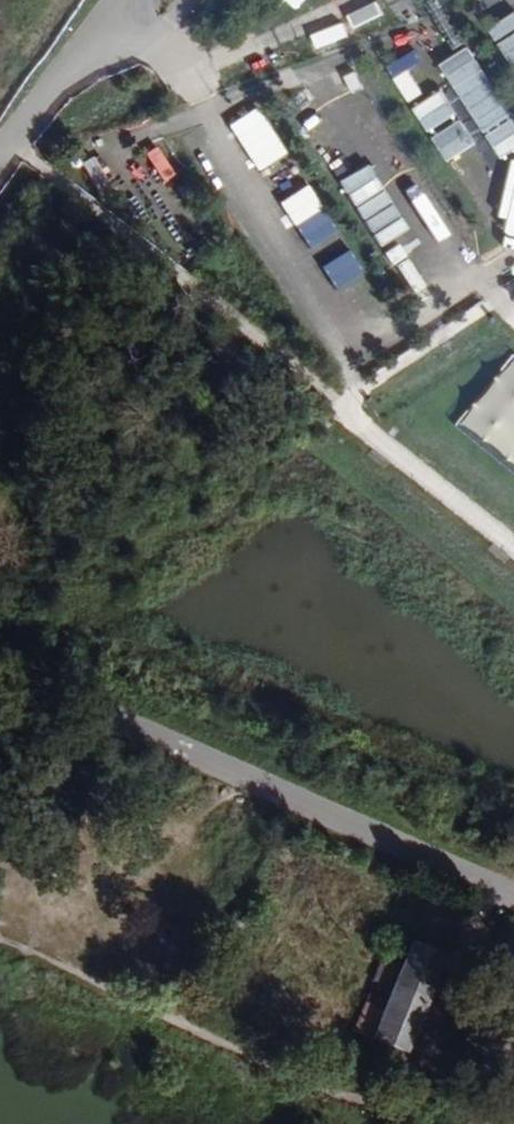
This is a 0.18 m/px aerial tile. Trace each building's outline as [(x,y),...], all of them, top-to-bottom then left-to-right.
[(403,945),(376,1005),(355,996),(342,1027),(396,1050),(434,959),(403,945)]
